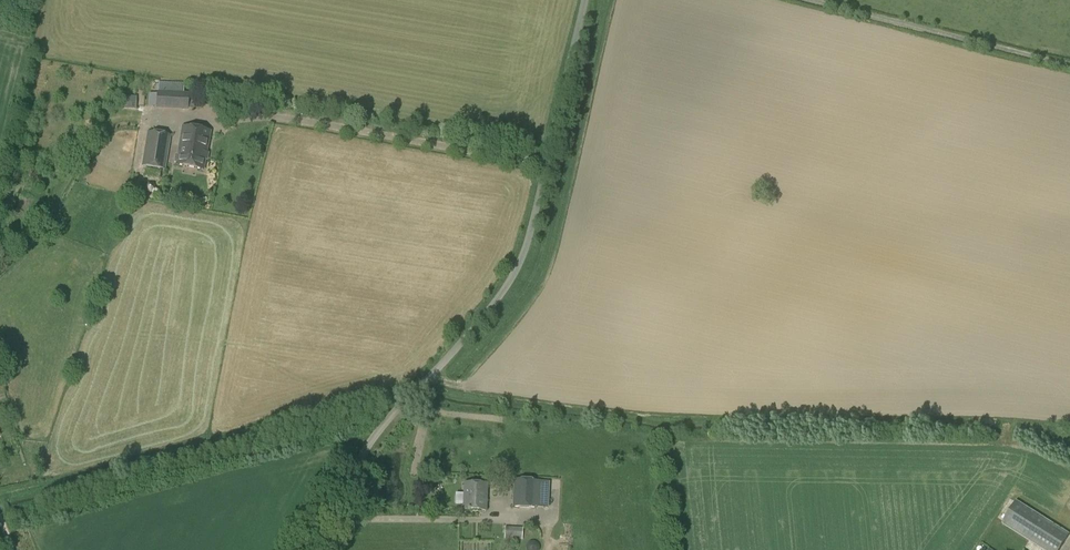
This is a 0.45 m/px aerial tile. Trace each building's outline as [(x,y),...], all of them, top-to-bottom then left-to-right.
[(156,109),(163,109),(164,92),(183,93),(184,84),(158,82),(156,109)] [(136,97),(123,96),(122,109),(136,110),(136,97)] [(211,132),(184,127),(176,165),(203,170),(211,132)] [(165,170),(171,135),(148,132),(142,166),(165,170)] [(513,480),(512,508),(536,509),(537,482),(513,480)] [(487,512),(488,485),(465,483),(463,511),(487,512)] [(1069,535),(1016,502),(1002,524),(1044,549),(1059,549),(1069,535)] [(522,540),(522,527),(504,526),(503,539),(522,540)]
